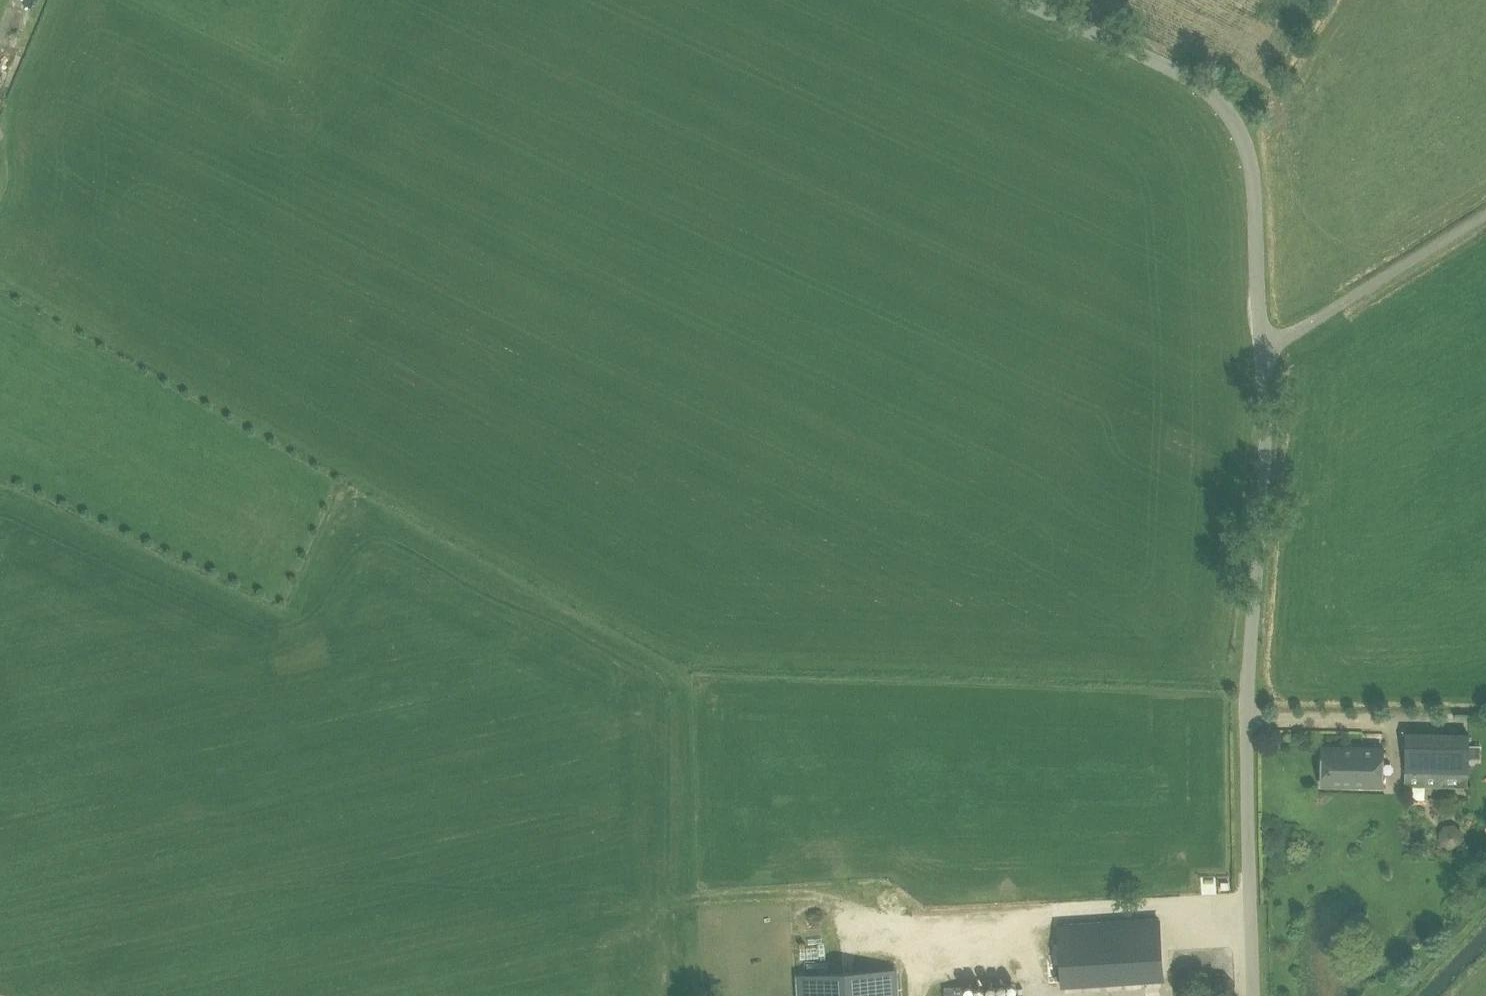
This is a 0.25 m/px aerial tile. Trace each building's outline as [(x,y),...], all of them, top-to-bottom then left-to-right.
[(1469,775),(1470,732),(1405,731),(1404,774),(1469,775)] [(1323,746),(1322,785),(1383,786),(1384,748),(1323,746)] [(1197,854),(1198,877),(1207,877),(1206,853),(1197,854)] [(1161,947),(1159,920),(1138,921),(1140,949),(1161,947)] [(1060,945),(1081,943),(1080,925),(1059,926),(1060,945)] [(1081,943),(1060,945),(1063,982),(1083,981),(1081,943)] [(1142,977),(1162,975),(1161,947),(1140,949),(1142,977)] [(798,977),(799,995),(898,995),(896,971),(798,977)]
